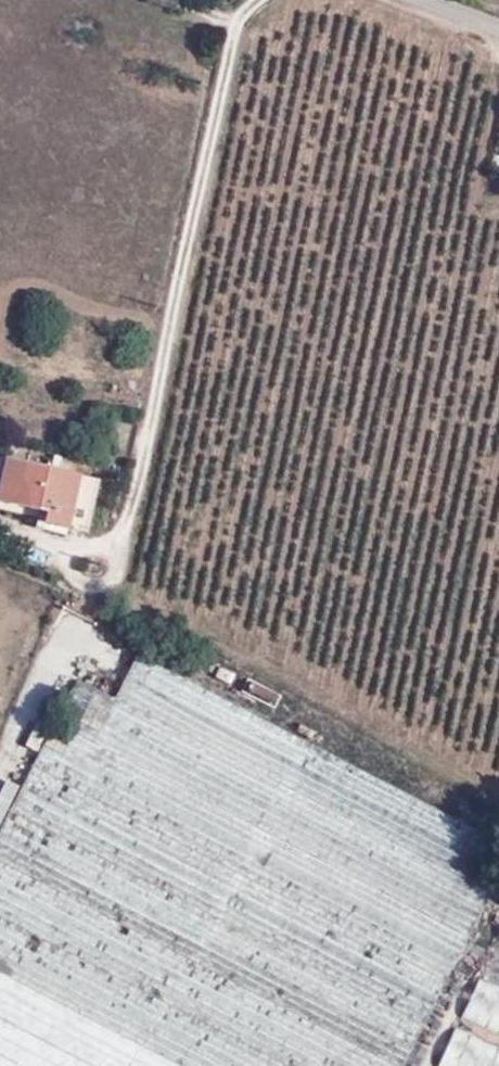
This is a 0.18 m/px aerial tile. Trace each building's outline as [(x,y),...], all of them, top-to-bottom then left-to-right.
[(4,457),(0,476),(0,500),(42,510),(40,520),(69,526),(81,474),(4,457)] [(0,835),(0,964),(194,1065),(396,1065),(498,869),(498,837),(138,645),(114,688),(80,670),(0,835)] [(0,964),(0,1065),(194,1065),(0,964)] [(480,977),(462,1018),(498,1035),(498,986),(480,977)] [(455,1027),(437,1065),(498,1065),(498,1047),(455,1027)]
